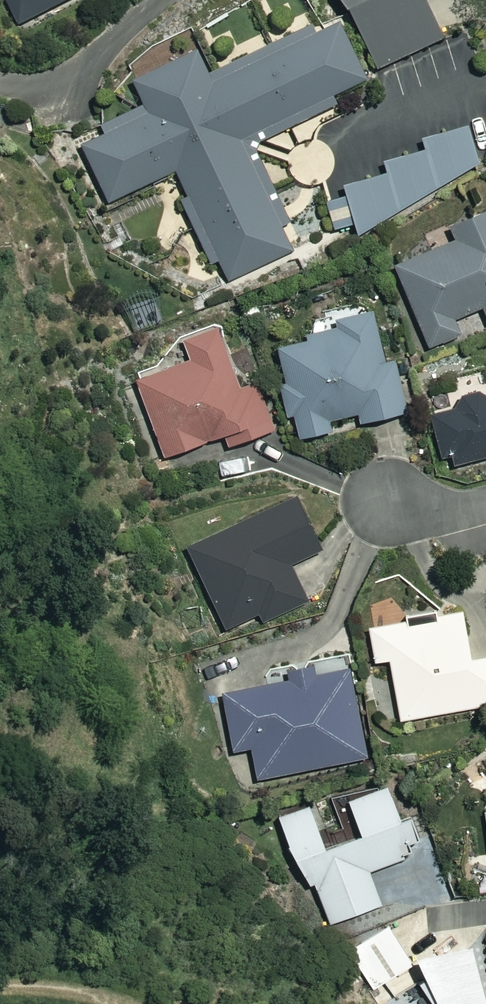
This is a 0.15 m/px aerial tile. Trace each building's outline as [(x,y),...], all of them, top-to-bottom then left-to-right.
[(21,22),(65,0),(10,0),(21,22)] [(347,13),(365,2),(364,0),(338,0),(347,13)] [(423,0),(377,0),(349,17),(380,70),(440,35),(420,2),(423,0)] [(179,169),(190,192),(179,198),(213,270),(224,264),(231,278),(295,248),(247,146),(331,107),(328,99),(365,81),(338,25),(314,37),(311,31),(208,80),(197,56),(131,87),(142,111),(102,130),(105,137),(84,147),(110,202),(179,169)] [(423,142),(425,150),(385,165),(388,174),(343,191),(359,233),(479,167),(464,127),(423,142)] [(454,245),(395,269),(427,348),(458,335),(452,320),(483,308),(485,315),(485,212),(448,228),(454,245)] [(279,350),(288,387),(280,389),(288,420),(296,418),(301,441),(330,434),(327,424),(358,417),(360,426),(409,415),(396,361),(383,364),(370,310),(334,318),(337,330),(306,337),(308,343),(279,350)] [(181,339),(189,361),(137,379),(165,458),(224,437),(228,447),(272,430),(255,382),(237,388),(215,326),(181,339)] [(458,410),(430,417),(441,460),(453,457),(455,464),(485,457),(485,394),(485,392),(455,399),(458,410)] [(320,552),(296,500),(189,551),(226,630),(260,615),(264,623),(306,603),(289,566),(320,552)] [(390,660),(399,720),(485,706),(485,656),(469,659),(462,615),(369,630),(374,662),(390,660)] [(232,753),(251,750),(258,780),(364,759),(347,670),(221,695),(232,753)] [(398,823),(384,787),(347,801),(361,837),(324,851),(307,807),(276,819),(302,887),(313,882),(329,923),(380,903),(369,873),(405,859),(401,848),(413,843),(405,821),(398,823)] [(387,928),(351,951),(374,988),(410,965),(387,928)] [(472,948),(415,961),(434,1003),(485,1003),(472,948)]
